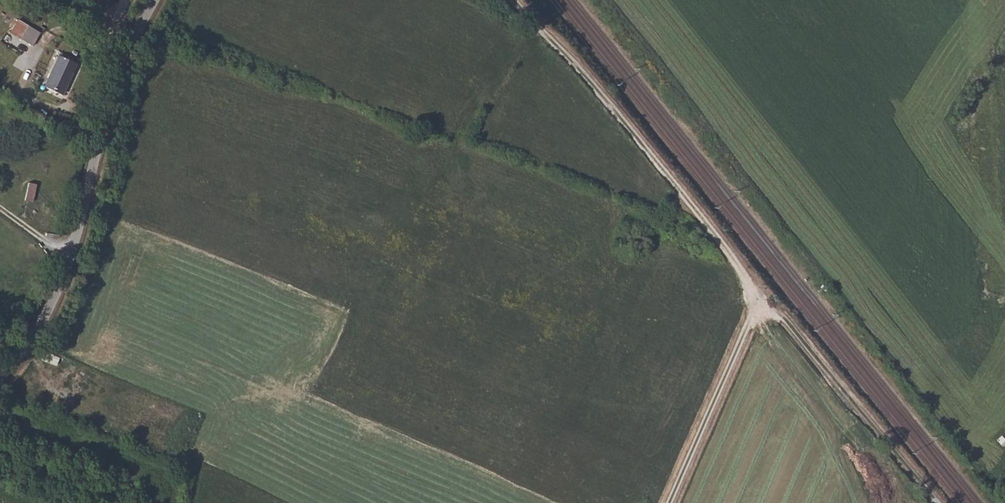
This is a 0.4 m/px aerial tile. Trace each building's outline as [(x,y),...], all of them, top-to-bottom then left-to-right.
[(28,24),(18,17),(9,31),(18,37),(28,24)] [(39,30),(28,24),(18,37),(30,44),(39,30)] [(61,93),(74,63),(57,56),(44,86),(61,93)] [(33,201),(35,184),(28,182),(25,201),(33,201)] [(39,361),(52,367),(57,356),(45,352),(39,361)]
